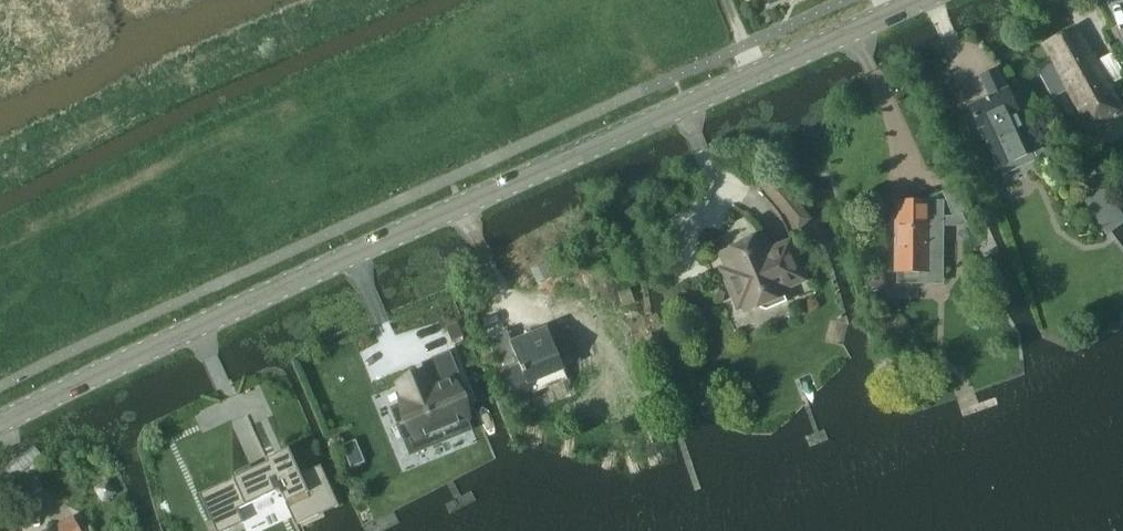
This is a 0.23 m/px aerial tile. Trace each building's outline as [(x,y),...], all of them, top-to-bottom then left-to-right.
[(1077,26),(1042,44),(1051,60),(1036,68),(1053,100),(1068,92),(1090,134),(1122,117),(1122,112),(1107,82),(1122,74),(1122,72),(1113,54),(1096,63),(1077,26)] [(1036,154),(996,70),(980,78),(990,98),(968,108),(979,130),(980,130),(1000,171),(1036,154)] [(773,172),(759,184),(762,187),(759,189),(798,231),(813,219),(773,172)] [(897,201),(897,283),(944,283),(944,274),(944,226),(962,226),(967,223),(963,213),(957,216),(944,216),(944,201),(897,201)] [(769,252),(764,238),(723,255),(747,314),(759,309),(766,312),(793,300),(789,290),(806,283),(789,244),(769,252)] [(537,283),(554,275),(548,262),(531,270),(537,283)] [(451,341),(463,337),(457,322),(446,327),(451,341)] [(565,371),(564,367),(552,336),(549,328),(512,343),(507,331),(488,339),(514,403),(568,381),(564,371),(565,371)] [(403,403),(392,407),(411,454),(473,429),(469,419),(456,389),(464,386),(450,352),(423,363),(425,369),(394,381),(403,403)] [(200,494),(217,530),(225,530),(244,522),(238,509),(276,492),(280,490),(282,495),(283,495),(289,509),(309,500),(316,516),(339,506),(321,466),(301,475),(291,452),(289,448),(275,454),(276,455),(268,459),(267,458),(266,459),(267,463),(252,470),(250,466),(235,473),(237,477),(200,494)] [(118,493),(109,478),(94,487),(103,502),(118,493)] [(73,519),(49,530),(79,530),(73,519)]
